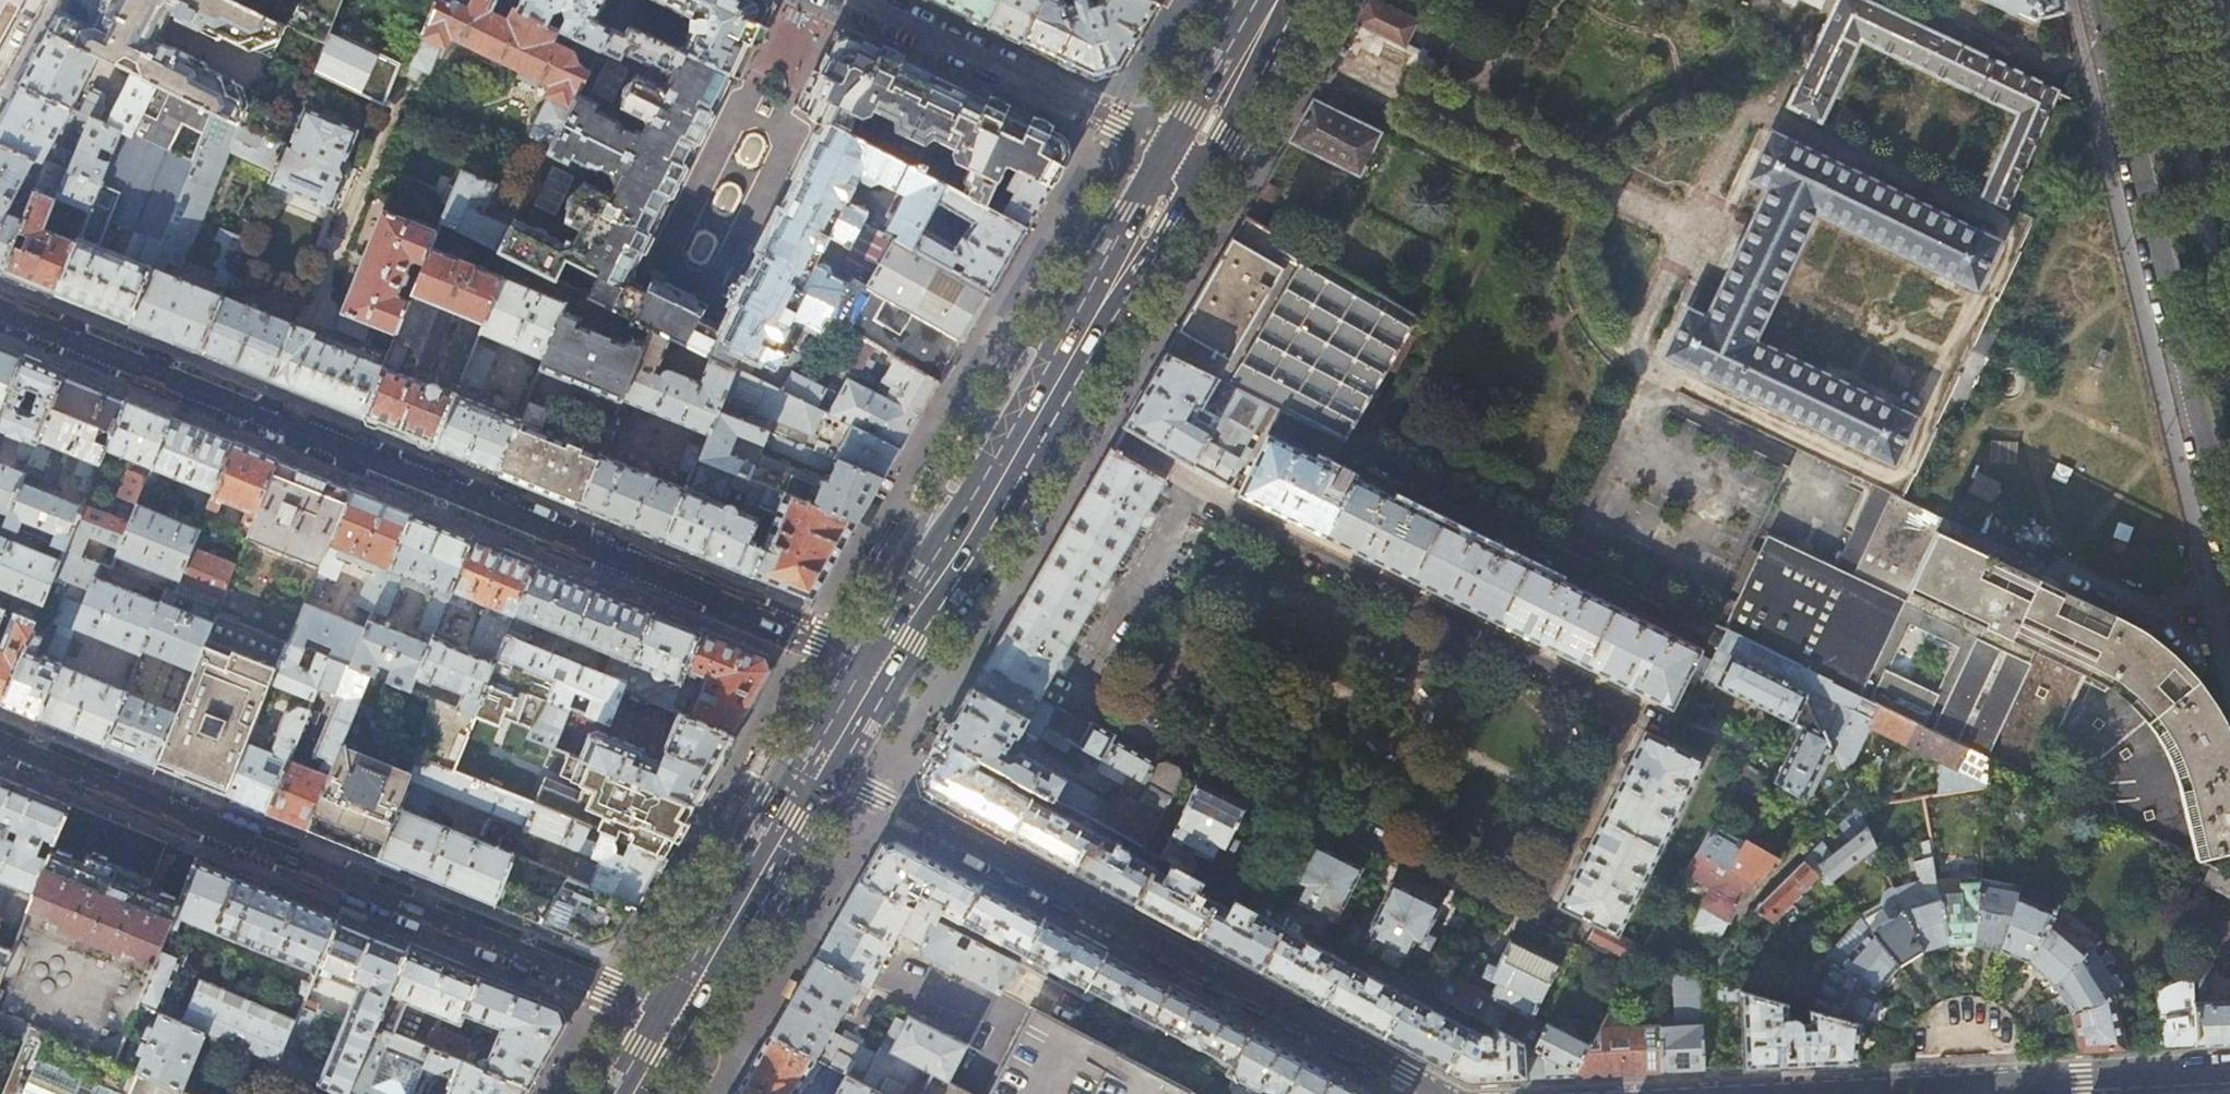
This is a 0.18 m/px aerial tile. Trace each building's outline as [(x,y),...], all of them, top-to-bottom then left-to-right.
[(287,26),(234,0),(104,0),(95,18),(85,20),(61,10),(55,20),(50,31),(98,54),(133,71),(159,84),(215,111),(241,123),(250,105),(256,92),(207,68),(203,61),(178,49),(176,51),(165,46),(166,44),(163,39),(160,38),(170,18),(172,19),(178,18),(178,16),(191,22),(189,25),(215,38),(223,35),(272,58),(287,26)] [(287,26),(326,45),(331,32),(344,0),(234,0),(287,26)] [(470,7),(454,0),(450,0),(449,4),(439,0),(436,0),(406,74),(413,80),(412,82),(418,85),(424,71),(431,74),(438,57),(442,58),(452,38),(522,70),(519,78),(538,87),(542,79),(553,84),(549,94),(550,94),(536,123),(539,125),(533,138),(552,147),(591,70),(580,65),(577,51),(555,41),(560,29),(555,26),(518,9),(506,3),(500,0),(474,0),(470,7)] [(518,9),(555,26),(568,0),(522,0),(518,9)] [(555,26),(560,29),(602,48),(613,25),(628,33),(632,25),(639,28),(642,21),(652,0),(568,0),(555,26)] [(687,15),(691,29),(682,48),(731,73),(741,78),(777,4),(775,0),(654,0),(687,15)] [(957,10),(987,24),(999,0),(936,0),(957,10)] [(1042,0),(999,0),(987,24),(993,27),(1022,41),(1042,0)] [(1022,41),(1070,64),(1095,76),(1121,67),(1133,47),(1158,3),(1153,0),(1069,0),(1067,1),(1067,0),(1042,0),(1022,41)] [(1423,53),(1429,39),(1412,31),(1418,19),(1381,2),(1382,0),(1371,0),(1358,23),(1423,53)] [(2006,209),(2058,91),(1865,0),(1838,0),(1787,106),(1822,122),(1861,40),(2019,114),(1981,197),(2006,209)] [(2033,21),(2063,12),(2060,0),(1989,0),(2033,21)] [(672,35),(642,21),(639,28),(668,42),(672,35)] [(633,268),(639,256),(674,188),(713,109),(731,73),(682,48),(668,42),(639,28),(632,25),(628,33),(613,25),(602,48),(591,70),(552,147),(512,225),(499,250),(512,256),(531,266),(558,280),(569,259),(600,275),(590,296),(652,327),(672,337),(705,352),(718,324),(710,320),(702,316),(707,305),(653,279),(648,290),(639,285),(630,281),(633,275),(634,273),(633,270),(633,268)] [(826,120),(847,131),(857,112),(865,116),(871,114),(874,109),(888,115),(873,145),(947,184),(1003,214),(1015,192),(1008,188),(1019,170),(1053,186),(1069,159),(1061,135),(1060,131),(943,76),(845,29),(836,33),(800,107),(826,120)] [(98,54),(50,31),(45,39),(20,85),(71,108),(98,54)] [(399,64),(331,32),(326,45),(314,73),(383,104),(399,64)] [(134,135),(159,84),(133,71),(108,124),(123,130),(134,135)] [(20,85),(8,106),(0,121),(0,143),(46,162),(47,161),(62,167),(67,155),(49,148),(67,115),(71,108),(20,85)] [(90,91),(79,111),(100,120),(106,108),(104,104),(106,99),(103,97),(104,95),(93,90),(92,92),(90,91)] [(1292,141),(1360,175),(1382,130),(1316,99),(1292,141)] [(250,105),(241,123),(262,134),(271,115),(250,105)] [(79,111),(71,108),(67,115),(75,118),(88,122),(68,170),(101,183),(110,162),(99,157),(103,146),(114,151),(123,130),(108,124),(100,120),(79,111)] [(286,141),(284,144),(273,172),(269,182),(333,208),(347,176),(343,168),(359,130),(305,108),(296,128),(290,142),(286,141)] [(262,134),(241,123),(215,111),(195,162),(151,267),(161,271),(165,261),(180,267),(193,236),(196,237),(231,151),(273,172),(284,144),(262,134)] [(271,115),(262,134),(284,144),(286,141),(290,142),(296,128),(271,115)] [(873,145),(847,131),(826,120),(825,121),(805,163),(773,226),(762,247),(730,312),(726,319),(724,319),(723,320),(721,321),(719,322),(718,324),(705,352),(713,356),(738,368),(781,390),(799,362),(828,316),(858,334),(939,382),(957,351),(963,340),(841,271),(865,222),(871,211),(858,204),(863,195),(853,189),(861,173),(863,176),(862,177),(897,215),(887,234),(912,247),(947,184),(873,145)] [(114,151),(110,162),(101,183),(90,211),(56,294),(81,304),(128,323),(151,267),(195,162),(134,135),(123,130),(114,151)] [(1667,355),(1892,463),(1914,418),(1753,341),(1816,210),(1977,287),(2002,234),(1977,221),(1973,229),(1773,134),(1751,178),(1771,187),(1708,319),(1689,310),(1667,355)] [(0,143),(0,271),(3,272),(26,214),(20,211),(17,218),(4,213),(31,164),(38,166),(24,202),(30,204),(46,162),(0,143)] [(47,161),(46,162),(30,204),(26,214),(3,272),(30,283),(56,294),(90,211),(84,208),(77,225),(74,224),(71,232),(72,236),(71,239),(45,229),(57,198),(68,169),(62,167),(47,161)] [(68,170),(68,169),(57,198),(84,208),(90,211),(101,183),(68,170)] [(442,221),(443,222),(480,241),(499,250),(512,225),(486,214),(499,184),(463,170),(442,221)] [(1049,192),(1053,186),(1019,170),(1008,188),(1015,192),(1003,214),(1028,228),(1049,192)] [(912,247),(951,269),(956,259),(967,266),(961,276),(991,293),(1006,267),(1028,228),(1003,214),(947,184),(912,247)] [(1260,196),(1248,217),(1258,222),(1270,201),(1260,196)] [(397,334),(414,294),(433,247),(439,231),(385,209),(336,327),(365,340),(372,323),(397,334)] [(1166,352),(1275,406),(1344,440),(1353,427),(1364,432),(1419,337),(1408,331),(1418,315),(1258,222),(1248,217),(1238,227),(1231,241),(1228,245),(1173,340),(1166,352)] [(480,241),(443,222),(439,230),(476,248),(480,241)] [(887,234),(865,222),(841,271),(963,340),(991,293),(961,276),(951,269),(912,247),(887,234)] [(215,283),(226,288),(232,273),(245,242),(220,232),(214,245),(222,248),(214,268),(220,270),(215,283)] [(503,277),(433,247),(414,294),(464,315),(484,324),(503,277)] [(524,284),(531,266),(512,256),(503,277),(484,324),(481,333),(545,359),(565,310),(568,302),(524,284)] [(161,271),(151,267),(128,323),(164,337),(200,352),(223,296),(161,271)] [(232,273),(226,288),(223,296),(200,352),(240,368),(283,385),(305,329),(227,297),(236,275),(232,273)] [(586,319),(565,310),(545,359),(541,367),(622,400),(623,398),(646,342),(634,337),(625,342),(583,325),(586,319)] [(481,333),(484,324),(464,315),(451,344),(447,343),(431,383),(435,382),(437,383),(440,384),(441,386),(442,388),(443,391),(455,396),(456,394),(476,344),(481,333)] [(657,373),(672,337),(652,327),(646,342),(623,398),(712,433),(720,412),(738,368),(713,356),(702,381),(674,370),(673,370),(668,370),(665,372),(663,374),(662,376),(657,373)] [(386,361),(305,329),(283,385),(321,400),(363,417),(386,361)] [(921,413),(939,382),(858,334),(840,365),(858,376),(866,378),(880,387),(877,392),(848,378),(839,394),(800,375),(806,365),(799,362),(781,390),(900,448),(921,413)] [(394,341),(386,361),(363,417),(400,432),(434,446),(455,396),(443,391),(442,388),(441,386),(440,384),(437,383),(435,382),(431,383),(429,384),(428,385),(402,374),(412,349),(394,341)] [(498,352),(476,344),(456,394),(478,403),(498,352)] [(2,410),(22,357),(0,348),(0,410),(2,410)] [(2106,350),(2098,366),(2108,371),(2117,354),(2106,350)] [(1261,430),(1275,406),(1166,352),(1127,421),(1124,425),(1186,460),(1228,484),(1251,448),(1246,445),(1256,427),(1261,430)] [(22,357),(2,410),(0,415),(0,429),(22,439),(25,440),(25,439),(37,444),(39,438),(65,374),(44,365),(22,357)] [(900,448),(781,390),(738,368),(720,412),(884,477),(900,448)] [(102,389),(65,374),(39,438),(54,444),(67,449),(62,462),(67,464),(72,451),(83,456),(75,474),(84,478),(79,490),(88,493),(106,448),(125,398),(102,389)] [(532,390),(527,403),(549,412),(555,399),(532,390)] [(478,403),(456,394),(455,396),(434,446),(490,468),(499,472),(518,424),(520,420),(507,415),(511,404),(510,401),(490,393),(485,405),(478,403)] [(167,415),(125,398),(106,448),(152,467),(172,417),(167,415)] [(563,403),(555,399),(549,412),(558,416),(563,403)] [(549,412),(527,403),(520,420),(518,424),(541,433),(549,412)] [(884,477),(720,412),(712,433),(706,446),(702,458),(858,521),(871,498),(884,477)] [(198,428),(172,417),(152,467),(148,478),(141,495),(148,498),(153,487),(154,488),(161,471),(215,492),(234,442),(198,428)] [(541,433),(518,424),(499,472),(574,502),(580,505),(599,457),(541,433)] [(1705,674),(1713,658),(1701,653),(1704,647),(1268,432),(1240,491),(1239,492),(1288,516),(1375,559),(1450,597),(1538,640),(1628,685),(1674,708),(1694,668),(1705,674)] [(54,444),(39,438),(37,444),(30,460),(25,473),(40,479),(54,444)] [(30,460),(37,444),(25,439),(25,440),(22,439),(17,450),(21,457),(30,460)] [(257,451),(234,442),(215,492),(205,516),(214,520),(218,510),(219,510),(224,499),(250,509),(241,531),(249,534),(278,460),(257,451)] [(701,459),(702,458),(706,446),(695,442),(690,444),(682,464),(685,470),(693,473),(699,458),(701,459)] [(1094,478),(985,665),(1040,698),(1061,660),(1103,587),(1145,514),(1166,477),(1112,445),(1110,449),(1094,478)] [(600,454),(599,457),(580,505),(591,509),(665,539),(686,489),(651,474),(654,466),(637,459),(633,467),(600,454)] [(699,458),(693,473),(686,489),(724,504),(728,495),(732,496),(734,492),(729,490),(731,486),(749,493),(741,511),(762,519),(765,510),(777,515),(771,531),(754,575),(813,598),(858,521),(702,458),(701,459),(699,458)] [(249,534),(245,543),(317,572),(351,489),(305,470),(294,466),(278,460),(249,534)] [(0,463),(0,510),(3,512),(9,514),(22,482),(25,473),(0,463)] [(141,495),(148,478),(128,470),(118,495),(132,501),(130,506),(136,508),(138,503),(141,495)] [(83,507),(22,482),(9,514),(5,524),(14,528),(19,530),(23,519),(57,533),(53,544),(65,549),(66,549),(83,507)] [(2092,679),(2101,684),(2112,692),(2146,721),(2162,744),(2180,786),(2198,858),(2229,850),(2229,730),(2221,711),(2210,694),(2198,678),(2183,663),(2165,646),(2152,636),(2135,624),(2131,622),(2114,612),(2034,574),(2039,563),(1901,499),(1878,488),(1842,571),(1771,538),(1727,627),(1728,628),(1801,664),(1979,751),(2024,661),(2019,659),(2024,647),(2088,678),(2092,679)] [(381,501),(351,489),(317,572),(310,591),(320,595),(327,575),(338,579),(349,550),(357,553),(355,559),(361,561),(360,564),(368,567),(371,559),(380,562),(370,575),(357,605),(373,612),(390,569),(412,514),(381,501)] [(726,503),(724,504),(686,489),(665,539),(745,571),(754,575),(771,531),(759,527),(762,519),(741,511),(738,509),(737,507),(735,506),(732,504),(728,503),(726,503)] [(200,528),(138,503),(136,508),(130,522),(117,555),(180,580),(193,547),(200,528)] [(84,504),(83,507),(66,549),(100,562),(112,567),(117,555),(130,522),(84,504)] [(9,514),(3,512),(0,515),(0,522),(5,524),(9,514)] [(448,528),(412,514),(390,569),(402,573),(437,587),(432,601),(429,603),(419,629),(428,633),(425,642),(430,644),(433,635),(447,600),(472,538),(448,528)] [(10,539),(0,535),(0,563),(10,539)] [(499,548),(472,538),(447,600),(472,610),(477,598),(492,604),(484,613),(470,651),(479,654),(479,653),(496,660),(498,654),(507,634),(535,563),(499,548)] [(10,539),(0,563),(0,586),(43,603),(55,574),(61,560),(10,539)] [(317,572),(245,543),(237,565),(218,611),(218,612),(287,640),(290,641),(306,602),(310,591),(317,572)] [(237,565),(193,547),(180,580),(175,593),(179,595),(188,598),(196,602),(218,611),(237,565)] [(100,562),(66,549),(65,549),(61,560),(55,574),(89,589),(95,576),(100,562)] [(580,581),(535,563),(507,634),(526,641),(533,625),(536,622),(606,650),(598,670),(627,682),(654,611),(580,581)] [(397,587),(402,573),(390,569),(373,612),(370,619),(375,622),(378,613),(387,617),(398,590),(397,587)] [(95,576),(89,589),(83,605),(75,627),(140,654),(143,648),(160,603),(95,576)] [(161,601),(160,603),(143,648),(195,670),(218,612),(218,611),(196,602),(191,613),(184,610),(188,598),(179,595),(175,607),(161,601)] [(70,639),(75,627),(83,605),(64,597),(53,625),(58,627),(46,657),(61,663),(65,653),(70,639)] [(367,626),(306,602),(290,641),(305,647),(309,637),(334,647),(330,657),(351,665),(367,626)] [(3,703),(32,632),(39,614),(23,608),(6,652),(2,650),(4,645),(0,643),(0,702),(3,703)] [(702,630),(678,620),(654,611),(627,682),(624,690),(671,708),(702,630)] [(218,612),(195,670),(178,713),(157,765),(215,789),(225,793),(246,743),(252,727),(255,721),(270,682),(287,640),(218,612)] [(375,622),(370,619),(367,626),(351,665),(371,673),(359,703),(377,710),(384,692),(372,687),(377,676),(375,675),(380,663),(394,668),(389,681),(412,690),(417,677),(430,644),(425,642),(375,622)] [(1728,628),(1713,658),(1705,674),(1792,717),(1806,687),(1799,670),(1801,664),(1728,628)] [(702,630),(671,708),(679,712),(681,712),(686,698),(698,702),(692,716),(735,735),(772,670),(767,656),(710,633),(702,630)] [(43,637),(32,632),(3,703),(31,714),(40,718),(60,664),(61,663),(46,657),(37,653),(43,637)] [(598,670),(526,641),(507,634),(498,654),(558,679),(550,698),(569,706),(576,690),(594,697),(587,713),(610,723),(624,690),(627,682),(598,670)] [(451,642),(433,635),(430,644),(417,677),(431,683),(433,680),(464,692),(458,708),(475,715),(496,660),(479,653),(479,654),(470,651),(451,643),(451,642)] [(70,639),(65,653),(76,657),(81,643),(70,639)] [(305,647),(290,641),(287,640),(270,682),(314,699),(318,688),(330,657),(319,652),(312,670),(299,664),(305,647)] [(371,673),(351,665),(330,657),(318,688),(343,697),(314,770),(300,765),(305,753),(293,749),(268,810),(288,819),(310,827),(342,745),(359,703),(371,673)] [(124,676),(130,679),(136,665),(129,663),(124,676)] [(126,691),(60,664),(40,718),(77,733),(105,744),(126,691)] [(1979,751),(1801,664),(1799,670),(1806,687),(1830,742),(1850,787),(1851,789),(1858,781),(1851,766),(1870,725),(1951,764),(1940,791),(1988,784),(1990,756),(1979,751)] [(985,665),(973,687),(1029,717),(1040,698),(985,665)] [(1074,742),(1029,717),(973,687),(969,693),(943,737),(989,762),(1005,770),(1014,775),(1014,776),(1035,788),(1054,798),(1067,776),(1021,750),(1009,754),(1007,752),(1015,737),(1018,738),(1025,727),(1039,734),(1037,736),(1067,754),(1074,742)] [(1830,742),(1806,687),(1792,717),(1805,723),(1777,781),(1803,796),(1830,742)] [(178,713),(126,691),(105,744),(130,755),(157,765),(178,713)] [(550,698),(550,699),(529,737),(554,747),(571,707),(569,706),(550,698)] [(1040,698),(1029,717),(1074,742),(1103,758),(1171,796),(1184,773),(1183,765),(1169,758),(1160,761),(1159,763),(1125,745),(1112,738),(1114,734),(1094,723),(1092,727),(1040,698)] [(476,716),(475,715),(458,708),(436,699),(426,723),(434,727),(429,740),(425,739),(418,756),(420,756),(454,770),(461,753),(476,716)] [(293,749),(295,744),(310,709),(303,706),(299,715),(291,711),(288,714),(274,750),(273,754),(246,743),(225,793),(231,795),(268,810),(293,749)] [(310,709),(295,744),(305,748),(319,713),(310,709)] [(692,716),(681,712),(679,712),(665,748),(668,749),(664,760),(648,754),(645,748),(599,729),(591,733),(581,757),(646,783),(695,804),(710,777),(735,735),(692,716)] [(255,721),(252,727),(259,730),(261,724),(255,721)] [(1561,904),(1596,922),(1620,934),(1705,758),(1676,744),(1646,729),(1621,781),(1577,870),(1561,904)] [(985,770),(989,762),(943,737),(932,757),(922,774),(927,790),(968,813),(1010,836),(1030,796),(1035,788),(1014,776),(1014,775),(1005,770),(1000,779),(985,770)] [(413,773),(342,745),(310,827),(350,844),(379,856),(413,773)] [(506,791),(454,770),(420,756),(413,773),(379,856),(436,879),(497,903),(516,855),(536,804),(506,791)] [(1163,812),(1171,796),(1103,758),(1097,769),(1123,784),(1114,803),(1104,823),(1117,830),(1139,842),(1145,845),(1163,812)] [(1114,803),(1067,776),(1054,798),(1065,804),(1070,805),(1075,807),(1098,820),(1104,823),(1114,803)] [(35,891),(52,850),(70,807),(0,778),(0,877),(35,891)] [(646,783),(624,840),(665,856),(680,830),(695,804),(646,783)] [(1163,812),(1145,845),(1144,847),(1159,856),(1166,859),(1176,841),(1212,859),(1220,844),(1227,848),(1247,809),(1198,785),(1180,820),(1163,812)] [(1054,798),(1035,788),(1030,796),(1049,806),(1054,798)] [(1068,816),(1049,806),(1030,796),(1010,836),(1047,856),(1073,869),(1093,829),(1071,816),(1069,816),(1068,816)] [(651,881),(665,856),(624,840),(536,804),(516,855),(637,905),(651,881)] [(1876,844),(1858,805),(1838,824),(1851,840),(1832,856),(1820,842),(1811,851),(1833,879),(1863,854),(1876,844)] [(70,807),(52,850),(35,891),(11,949),(0,977),(0,1011),(29,1023),(116,1060),(139,1004),(162,945),(168,931),(179,902),(197,858),(179,851),(167,885),(169,886),(167,897),(148,889),(151,881),(166,845),(143,836),(144,835),(119,825),(94,815),(94,816),(78,810),(70,807)] [(1075,807),(1071,816),(1093,829),(1098,820),(1075,807)] [(1117,830),(1104,823),(1098,820),(1093,829),(1073,869),(1104,886),(1110,889),(1135,902),(1154,865),(1159,856),(1144,847),(1145,845),(1139,842),(1133,853),(1130,851),(1129,848),(1112,839),(1117,830)] [(1713,822),(1699,848),(1757,881),(1779,859),(1713,822)] [(874,856),(860,879),(912,906),(935,918),(956,929),(982,882),(943,861),(899,838),(882,841),(874,856)] [(1906,885),(1895,888),(1923,951),(1950,943),(1939,882),(1931,839),(1918,842),(1922,859),(1915,862),(1922,889),(1908,893),(1906,885)] [(1296,901),(1338,921),(1364,867),(1316,843),(1297,882),(1303,886),(1296,901)] [(1876,844),(1863,854),(1869,862),(1881,856),(1876,844)] [(1740,898),(1757,881),(1699,848),(1686,871),(1707,882),(1706,884),(1708,892),(1694,924),(1695,928),(1713,936),(1712,937),(1707,947),(1715,951),(1740,898)] [(1837,884),(1833,879),(1811,851),(1754,907),(1775,921),(1793,904),(1800,911),(1806,911),(1813,904),(1814,899),(1806,891),(1817,880),(1827,890),(1837,884)] [(516,855),(497,903),(551,925),(611,949),(637,905),(516,855)] [(253,881),(197,858),(179,902),(168,931),(173,933),(180,915),(230,935),(253,881)] [(1167,872),(1154,865),(1135,902),(1176,924),(1198,936),(1222,891),(1172,863),(1167,872)] [(2216,867),(2208,883),(2229,895),(2229,874),(2216,867)] [(912,906),(860,879),(821,946),(817,954),(870,984),(879,967),(881,968),(885,961),(883,960),(890,946),(897,950),(901,942),(894,939),(899,930),(912,906)] [(1981,880),(1939,882),(1950,943),(1976,944),(1981,880)] [(1989,881),(1981,880),(1976,944),(2002,950),(2020,893),(2022,887),(2015,886),(2016,885),(1989,880),(1989,881)] [(290,896),(253,881),(230,935),(316,970),(339,915),(290,896)] [(1006,895),(982,882),(956,929),(962,932),(974,939),(982,943),(987,934),(1007,944),(1002,953),(1019,963),(1045,916),(1006,895)] [(1368,936),(1408,956),(1416,940),(1424,944),(1442,906),(1395,882),(1368,936)] [(1885,906),(1864,919),(1900,966),(1923,951),(1895,888),(1894,886),(1883,892),(1882,903),(1885,906)] [(1227,894),(1222,891),(1198,936),(1223,949),(1260,969),(1284,924),(1271,917),(1277,907),(1263,900),(1258,911),(1235,898),(1230,907),(1223,903),(1227,894)] [(2057,909),(2020,893),(2002,950),(2026,959),(2055,912),(2057,909)] [(923,942),(935,918),(912,906),(899,930),(923,942)] [(675,907),(666,921),(674,925),(682,911),(675,907)] [(2079,933),(2055,912),(2026,959),(2053,982),(2087,952),(2098,942),(2083,929),(2079,933)] [(1289,914),(1284,924),(1260,969),(1274,976),(1299,990),(1322,1002),(1351,948),(1329,936),(1323,948),(1303,938),(1310,926),(1289,914)] [(368,927),(339,915),(316,970),(358,987),(326,1063),(319,1081),(347,1093),(376,1024),(410,944),(368,927)] [(1068,929),(1045,916),(1019,963),(1028,967),(1046,976),(1051,967),(1069,977),(1064,986),(1082,996),(1107,949),(1068,929)] [(1826,956),(1831,960),(1876,991),(1884,982),(1889,987),(1897,979),(1892,974),(1900,966),(1864,919),(1863,917),(1826,956)] [(962,932),(956,929),(935,918),(923,942),(922,945),(925,953),(1001,993),(1015,967),(1025,972),(1028,967),(1019,963),(1002,953),(982,943),(974,939),(969,948),(957,943),(962,932)] [(1644,946),(1620,934),(1596,922),(1589,937),(1636,961),(1643,948),(1644,946)] [(1451,1003),(1473,1015),(1486,1022),(1495,1027),(1537,1050),(1545,1033),(1508,1014),(1510,1011),(1522,1017),(1524,1014),(1533,1019),(1560,964),(1512,939),(1492,979),(1498,982),(1491,997),(1451,977),(1441,997),(1451,1003)] [(568,1022),(563,1006),(474,970),(410,944),(376,1024),(531,1087),(568,1022)] [(11,949),(0,945),(0,977),(11,949)] [(183,954),(162,945),(139,1004),(159,1013),(183,954)] [(1371,959),(1351,948),(1322,1002),(1362,1024),(1384,1035),(1413,982),(1390,969),(1384,981),(1365,971),(1371,959)] [(1660,957),(1643,948),(1636,961),(1655,966),(1660,957)] [(1132,963),(1107,949),(1082,996),(1108,1009),(1114,998),(1139,1011),(1133,1022),(1145,1028),(1170,982),(1132,963)] [(2103,980),(2087,952),(2053,982),(2047,987),(2065,1016),(2106,1001),(2121,995),(2111,979),(2108,977),(2103,980)] [(857,1006),(870,984),(817,954),(770,1034),(817,1058),(832,1029),(845,1007),(856,1013),(859,1007),(857,1006)] [(1673,971),(1684,973),(1686,964),(1673,960),(1670,970),(1673,971)] [(1871,1001),(1876,991),(1831,960),(1807,1008),(1810,1009),(1860,1023),(1866,1013),(1869,1014),(1874,1003),(1871,1001)] [(2208,962),(2193,968),(2195,994),(2208,993),(2208,962)] [(2197,1045),(2193,968),(2149,984),(2153,1008),(2136,1011),(2141,1022),(2155,1020),(2160,1047),(2183,1046),(2197,1045)] [(1659,1023),(1660,1071),(1705,1068),(1703,978),(1684,973),(1673,971),(1673,1003),(1668,1003),(1668,1011),(1673,1011),(1673,1024),(1659,1023)] [(200,978),(182,1022),(205,1032),(278,1063),(296,1019),(200,978)] [(298,990),(307,994),(311,984),(302,980),(298,990)] [(1205,1001),(1170,982),(1145,1028),(1163,1038),(1168,1029),(1215,1054),(1211,1063),(1227,1072),(1252,1026),(1205,1001)] [(1432,992),(1413,982),(1384,1035),(1422,1056),(1446,1068),(1473,1015),(1451,1003),(1446,1014),(1426,1003),(1432,992)] [(1856,1061),(1860,1023),(1810,1009),(1810,1021),(1802,1021),(1802,1020),(1801,1019),(1799,1017),(1798,1017),(1797,1017),(1795,1016),(1788,1016),(1787,1003),(1719,984),(1720,1001),(1744,1001),(1745,1066),(1783,1065),(1856,1061)] [(2195,1001),(2197,1045),(2225,1044),(2229,1043),(2229,999),(2195,1001)] [(1660,1071),(1659,1023),(1639,1023),(1637,1000),(1613,1002),(1590,1043),(1573,1075),(1610,1073),(1653,1071),(1660,1071)] [(2106,1001),(2065,1016),(2061,1017),(2064,1032),(2075,1030),(2080,1050),(2125,1048),(2106,1001)] [(1031,1005),(983,1093),(1199,1093),(1031,1005)] [(302,1006),(296,1019),(278,1063),(319,1081),(326,1063),(300,1052),(312,1021),(331,1029),(336,1015),(318,1008),(316,1012),(302,1006)] [(0,1011),(0,1027),(24,1037),(29,1023),(0,1011)] [(898,1015),(881,1045),(948,1080),(968,1045),(910,1012),(906,1020),(898,1015)] [(182,1022),(159,1013),(154,1026),(148,1024),(144,1034),(150,1037),(147,1042),(142,1040),(137,1052),(143,1054),(137,1069),(182,1088),(205,1032),(182,1022)] [(1480,1032),(1486,1022),(1473,1015),(1446,1068),(1469,1080),(1477,1079),(1547,1076),(1546,1055),(1537,1050),(1495,1027),(1490,1036),(1480,1032)] [(182,1088),(137,1069),(116,1060),(29,1023),(24,1037),(0,1093),(196,1093),(182,1088)] [(531,1087),(376,1024),(347,1093),(350,1093),(410,1093),(416,1080),(447,1093),(526,1093),(531,1087)] [(1550,1024),(1545,1033),(1537,1050),(1546,1055),(1547,1076),(1555,1076),(1573,1075),(1590,1043),(1550,1024)] [(1252,1026),(1227,1072),(1234,1075),(1233,1077),(1258,1089),(1260,1085),(1266,1088),(1278,1093),(1321,1093),(1334,1070),(1312,1058),(1252,1026)] [(832,1029),(817,1058),(846,1073),(886,1093),(974,1093),(948,1080),(881,1045),(877,1052),(832,1029)] [(770,1034),(749,1073),(736,1093),(794,1093),(798,1088),(808,1093),(835,1093),(846,1073),(817,1058),(770,1034)] [(1186,1050),(1197,1056),(1198,1053),(1188,1048),(1186,1050)] [(1334,1070),(1321,1093),(1378,1093),(1358,1083),(1334,1070)] [(846,1073),(835,1093),(886,1093),(846,1073)] [(1266,1088),(1260,1085),(1258,1089),(1233,1077),(1225,1093),(1263,1093),(1266,1088)]
